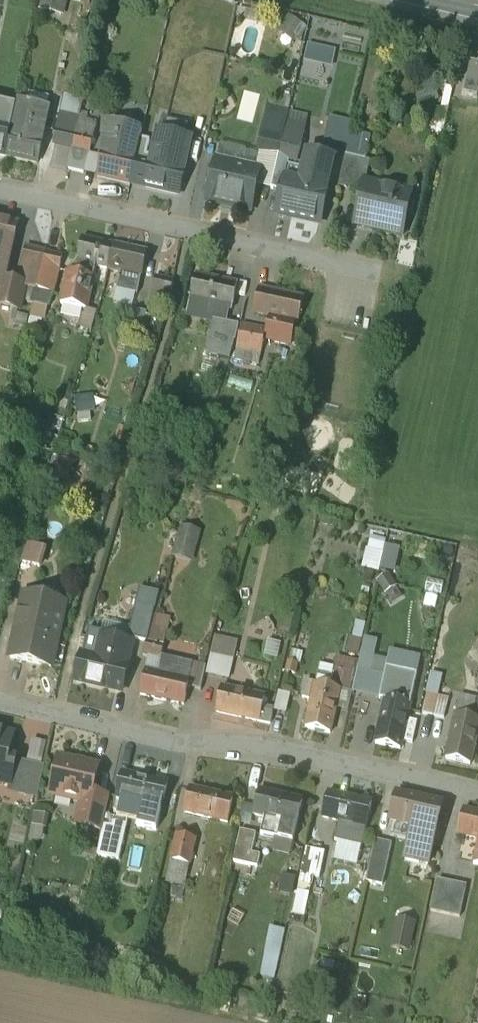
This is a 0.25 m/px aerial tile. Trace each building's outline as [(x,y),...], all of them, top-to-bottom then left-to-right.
[(19,165),(48,172),(60,117),(23,109),(16,138),(25,140),(19,165)] [(146,134),(111,128),(100,181),(136,189),(141,158),(146,134)] [(261,185),(276,190),(282,160),(301,164),(306,140),(270,133),(263,173),(261,185)] [(19,165),(25,140),(16,138),(0,134),(0,161),(19,165)] [(95,141),(65,134),(57,171),(87,179),(95,141)] [(186,155),(182,177),(200,182),(206,159),(186,155)] [(305,184),(292,181),(285,209),(325,219),(338,163),(311,157),(305,184)] [(136,189),(170,197),(176,165),(141,158),(136,189)] [(370,185),(374,168),(346,161),(338,194),(367,201),(370,185)] [(263,173),(222,164),(213,205),(255,215),(261,185),(263,173)] [(418,198),(370,185),(367,201),(360,229),(408,241),(418,198)] [(23,314),(29,289),(15,284),(27,233),(0,227),(0,308),(23,314)] [(118,250),(81,241),(66,305),(92,312),(101,273),(113,276),(118,250)] [(29,289),(58,295),(67,257),(38,250),(29,289)] [(113,276),(126,279),(122,298),(147,303),(155,259),(118,250),(113,276)] [(243,286),(197,274),(191,304),(235,315),(243,286)] [(309,301),(263,289),(256,317),(276,322),(271,344),(296,351),(309,301)] [(239,328),(209,320),(205,337),(234,345),(239,328)] [(258,358),(264,337),(242,332),(236,353),(258,358)] [(153,614),(158,595),(139,590),(128,638),(146,642),(153,614)] [(65,605),(25,596),(10,658),(51,667),(65,605)] [(153,614),(146,642),(144,653),(160,657),(170,618),(153,614)] [(237,642),(215,637),(205,674),(228,680),(237,642)] [(82,655),(76,681),(121,692),(132,645),(101,638),(96,658),(82,655)] [(146,671),(141,695),(184,705),(188,687),(193,663),(162,656),(158,673),(146,671)] [(340,690),(351,693),(358,662),(336,658),(329,687),(340,690)] [(371,673),(384,676),(386,668),(388,661),(374,658),(371,673)] [(188,687),(200,690),(206,666),(193,663),(188,687)] [(384,676),(380,699),(385,701),(410,706),(417,675),(386,668),(384,676)] [(329,687),(306,683),(303,698),(312,700),(306,728),(330,734),(340,690),(329,687)] [(222,688),(216,712),(260,722),(265,697),(222,688)] [(448,700),(427,695),(422,714),(444,719),(448,700)] [(461,697),(456,716),(477,721),(477,701),(461,697)] [(410,706),(385,701),(375,744),(400,750),(410,706)] [(456,716),(446,759),(470,765),(477,732),(477,721),(456,716)] [(11,783),(15,761),(8,759),(13,735),(0,732),(0,781),(11,783)] [(32,740),(27,763),(41,767),(47,743),(32,740)] [(98,767),(59,759),(51,794),(87,802),(81,826),(102,831),(106,816),(110,796),(93,792),(98,767)] [(27,763),(15,761),(11,783),(9,792),(37,798),(45,767),(41,767),(27,763)] [(167,783),(124,773),(118,797),(143,803),(137,827),(156,831),(167,783)] [(234,798),(190,788),(184,812),(228,823),(234,798)] [(302,801),(259,791),(254,815),(265,818),(297,825),(302,801)] [(372,803),(328,793),(322,818),(339,822),(334,841),(362,847),(372,803)] [(442,805),(397,795),(391,821),(414,826),(406,860),(428,866),(442,805)] [(464,811),(458,835),(477,840),(477,814),(464,811)] [(102,831),(97,855),(119,860),(127,821),(106,816),(102,831)] [(292,843),(297,825),(265,818),(260,836),(292,843)] [(256,834),(241,831),(234,862),(257,867),(260,855),(252,854),(256,834)] [(195,840),(177,836),(171,862),(189,866),(195,840)] [(392,844),(376,841),(366,882),(383,886),(392,844)] [(325,853),(307,849),(300,884),(311,886),(313,878),(319,879),(325,853)] [(189,866),(171,862),(166,883),(184,887),(189,866)] [(467,886),(438,880),(431,912),(460,918),(467,886)] [(415,924),(381,918),(376,945),(410,952),(415,924)]
